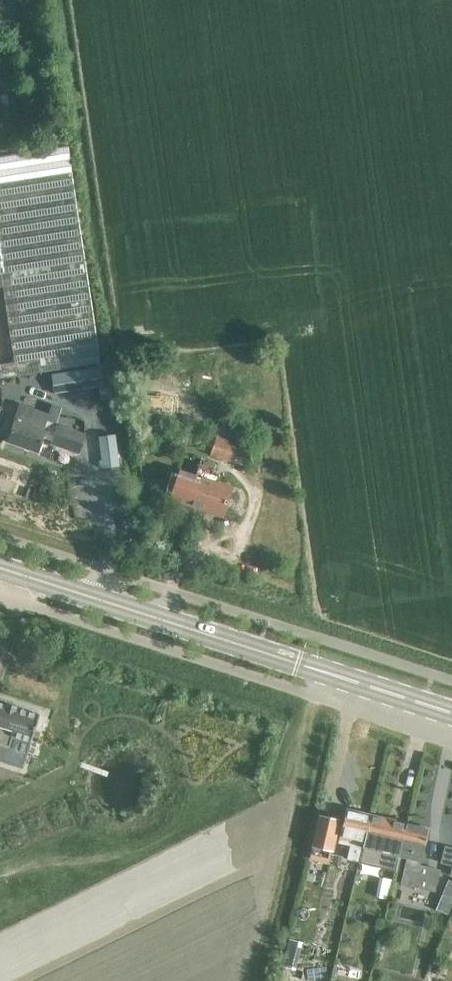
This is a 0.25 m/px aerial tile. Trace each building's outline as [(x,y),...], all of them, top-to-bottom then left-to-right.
[(100,363),(66,147),(0,157),(0,287),(2,287),(13,360),(0,362),(0,378),(100,363)] [(55,392),(103,386),(100,367),(53,374),(55,392)] [(78,454),(85,433),(55,423),(61,406),(51,403),(48,412),(20,402),(7,442),(36,452),(41,437),(53,441),(51,445),(78,454)] [(234,460),(240,442),(216,434),(210,453),(234,460)] [(114,435),(98,437),(103,468),(118,466),(114,435)] [(209,480),(213,467),(198,462),(194,475),(179,470),(170,496),(203,507),(201,512),(222,519),(233,488),(209,480)] [(9,747),(12,736),(31,741),(39,714),(16,707),(17,706),(6,702),(5,704),(0,702),(0,744),(9,747)] [(344,818),(338,841),(350,844),(347,858),(357,861),(361,846),(370,813),(346,807),(344,818)] [(308,856),(328,861),(333,840),(338,841),(344,818),(319,812),(308,856)] [(366,847),(362,861),(396,869),(399,857),(399,855),(408,822),(374,814),(366,847)] [(408,822),(399,855),(408,857),(402,883),(434,890),(439,869),(420,865),(429,827),(408,822)] [(445,847),(441,862),(451,865),(451,848),(445,847)]
